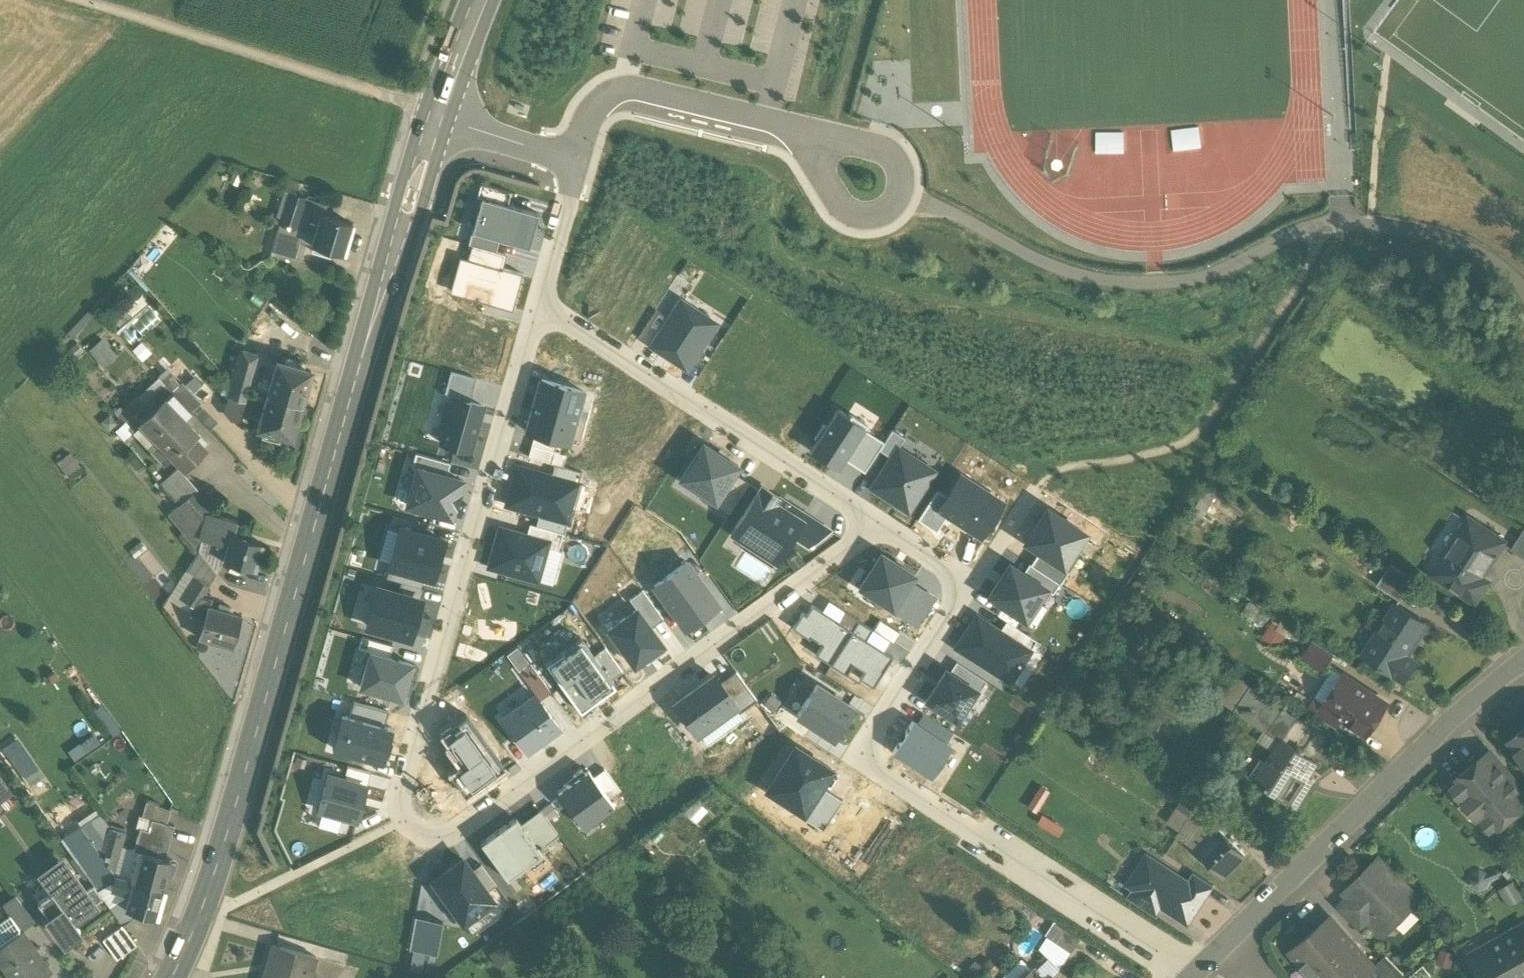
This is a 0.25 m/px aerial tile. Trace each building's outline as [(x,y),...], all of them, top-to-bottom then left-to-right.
[(1175,147),(1202,145),(1201,125),(1174,127),(1175,147)] [(1123,131),(1097,132),(1098,152),(1124,150),(1123,131)] [(482,197),(507,204),(511,192),(482,184),(478,196),(482,197)] [(306,198),(291,194),(286,210),(301,214),(306,198)] [(498,238),(528,247),(538,213),(507,204),(482,197),(472,231),(498,238)] [(301,214),(286,210),(282,224),(297,229),(301,214)] [(353,223),(323,214),(314,244),(312,250),(330,255),(332,249),(344,253),(353,223)] [(297,229),(282,224),(278,234),(294,238),(297,229)] [(472,244),(495,251),(498,238),(472,231),(468,230),(464,242),(472,244)] [(294,238),(278,234),(274,249),(297,256),(301,240),(294,238)] [(506,254),(495,251),(472,244),(468,260),(502,269),(502,267),(506,254)] [(523,273),(502,267),(502,269),(468,260),(458,295),(512,310),(523,273)] [(706,315),(680,298),(649,345),(687,370),(707,339),(695,332),(706,315)] [(146,308),(123,332),(136,344),(158,320),(146,308)] [(91,309),(68,333),(73,338),(96,313),(91,309)] [(102,339),(90,350),(105,366),(117,356),(102,339)] [(259,355),(243,351),(238,370),(253,374),(259,355)] [(284,362),(278,361),(269,394),(302,404),(312,370),(300,367),(301,361),(286,357),(284,362)] [(253,374),(238,370),(234,384),(249,389),(253,374)] [(476,379),(452,372),(446,396),(454,398),(470,402),(476,379)] [(159,377),(138,396),(145,403),(166,385),(159,377)] [(174,378),(167,385),(173,392),(181,385),(174,378)] [(583,390),(542,379),(527,431),(535,434),(558,440),(568,443),(583,390)] [(201,402),(183,383),(181,385),(173,392),(192,411),(201,402)] [(249,389),(234,384),(230,397),(246,401),(249,389)] [(166,385),(134,414),(141,422),(165,400),(173,392),(167,385),(166,385)] [(192,411),(173,392),(165,400),(183,419),(192,411)] [(302,404),(269,394),(259,428),(265,430),(264,436),(279,440),(281,434),(293,438),(302,404)] [(138,396),(123,410),(130,417),(145,403),(138,396)] [(230,397),(224,418),(240,422),(246,401),(230,397)] [(482,406),(470,402),(454,398),(451,408),(447,407),(442,425),(446,426),(441,442),(470,450),(482,406)] [(141,422),(141,423),(159,442),(160,442),(161,441),(160,440),(179,421),(180,422),(183,419),(165,400),(141,422)] [(837,468),(844,459),(864,429),(867,423),(851,413),(849,416),(837,408),(826,426),(823,424),(814,438),(817,440),(811,450),(837,468)] [(179,421),(160,440),(174,455),(184,466),(203,447),(194,437),(199,433),(191,425),(190,426),(183,419),(180,422),(179,421)] [(125,422),(116,431),(124,439),(133,431),(125,422)] [(844,459),(864,472),(879,450),(884,443),(864,429),(844,459)] [(884,443),(879,450),(891,458),(898,448),(904,438),(892,430),(884,443)] [(558,440),(535,434),(528,457),(554,464),(564,467),(567,456),(555,452),(558,440)] [(174,455),(161,441),(160,442),(159,442),(151,450),(164,465),(174,455)] [(715,501),(734,473),(738,466),(703,443),(680,478),(714,500),(715,501)] [(898,448),(891,458),(872,488),(909,512),(935,472),(898,448)] [(450,463),(416,453),(412,468),(418,469),(418,468),(447,476),(450,463)] [(564,467),(554,464),(551,476),(579,484),(582,472),(564,467)] [(538,514),(568,522),(579,484),(551,476),(517,466),(506,505),(538,514)] [(198,489),(179,468),(162,483),(181,505),(188,498),(198,489)] [(418,468),(418,469),(408,505),(452,517),(455,504),(457,505),(460,494),(458,493),(461,480),(447,476),(418,468)] [(713,501),(729,512),(749,483),(734,473),(715,501),(714,500),(713,501)] [(947,515),(980,536),(1002,502),(960,476),(947,496),(939,510),(947,515)] [(746,540),(775,560),(802,519),(800,518),(775,501),(778,496),(762,485),(735,526),(749,535),(746,540)] [(937,490),(918,519),(937,531),(947,515),(939,510),(947,496),(937,490)] [(181,505),(173,512),(180,520),(196,507),(188,498),(181,505)] [(1040,551),(1063,566),(1085,533),(1047,508),(1025,541),(1040,551)] [(220,517),(202,513),(196,536),(213,541),(220,517)] [(809,547),(831,531),(803,513),(800,518),(802,519),(792,535),(809,547)] [(538,514),(536,525),(563,533),(565,533),(568,522),(538,514)] [(236,521),(220,517),(213,541),(229,545),(232,533),(233,534),(236,521)] [(1504,540),(1469,517),(1444,555),(1449,558),(1437,575),(1475,600),(1488,581),(1481,576),(1504,540)] [(536,525),(530,523),(527,535),(548,541),(547,547),(558,551),(563,533),(536,525)] [(527,535),(500,528),(489,567),(537,580),(547,547),(548,541),(527,535)] [(401,529),(390,566),(424,576),(433,578),(444,541),(401,529)] [(1511,549),(1523,557),(1523,529),(1511,549)] [(233,534),(232,533),(229,545),(224,560),(255,569),(263,542),(233,534)] [(218,572),(200,551),(187,571),(194,576),(209,585),(218,572)] [(1063,566),(1040,551),(1032,564),(1060,583),(1069,570),(1063,566)] [(860,587),(893,608),(909,583),(914,574),(881,554),(860,587)] [(653,586),(685,629),(718,605),(686,562),(653,586)] [(1402,595),(1414,575),(1392,562),(1380,582),(1402,595)] [(989,596),(1025,619),(1045,589),(1010,565),(989,596)] [(387,578),(421,588),(424,576),(390,566),(387,578)] [(209,585),(194,576),(180,598),(195,607),(209,585)] [(909,583),(893,608),(916,623),(933,598),(909,583)] [(366,625),(410,637),(421,601),(377,588),(366,625)] [(663,619),(642,590),(630,599),(636,608),(650,628),(663,619)] [(1426,622),(1397,603),(1364,654),(1404,680),(1417,660),(1406,653),(1426,622)] [(815,653),(831,664),(853,630),(839,622),(812,605),(807,612),(804,610),(792,628),(809,640),(811,637),(821,643),(815,653)] [(241,616),(209,606),(200,637),(232,647),(241,616)] [(666,649),(650,628),(636,608),(608,629),(634,665),(652,652),(656,657),(666,649)] [(859,621),(846,612),(839,622),(853,630),(859,621)] [(1010,681),(1029,651),(999,632),(976,616),(956,647),(1010,681)] [(891,640),(893,642),(901,631),(879,617),(872,628),(891,640)] [(866,639),(872,629),(859,621),(853,630),(866,639)] [(1029,651),(1036,641),(1006,621),(999,632),(1029,651)] [(853,630),(831,664),(847,674),(853,664),(863,671),(859,677),(874,687),(893,657),(866,639),(853,630)] [(543,660),(583,714),(619,688),(613,679),(595,655),(580,634),(543,660)] [(1324,670),(1336,652),(1315,637),(1303,655),(1324,670)] [(392,646),(362,638),(359,649),(370,652),(389,657),(392,646)] [(605,647),(595,655),(613,679),(623,672),(605,647)] [(360,686),(402,698),(412,664),(389,657),(370,652),(360,686)] [(977,690),(979,692),(987,681),(957,662),(949,672),(977,690)] [(536,695),(539,700),(549,693),(551,692),(531,665),(529,666),(520,673),(536,695)] [(926,700),(957,720),(977,690),(949,672),(946,670),(926,700)] [(699,735),(739,706),(722,683),(714,672),(674,701),(699,735)] [(742,710),(756,700),(736,672),(722,683),(739,706),(742,710)] [(1387,702),(1344,674),(1325,703),(1324,704),(1344,717),(1367,732),(1387,702)] [(856,705),(816,679),(797,709),(813,719),(837,734),(856,705)] [(503,719),(527,751),(559,727),(539,700),(536,695),(503,719)] [(1344,717),(1324,704),(1325,703),(1315,696),(1308,707),(1337,727),(1344,717)] [(803,735),(813,719),(797,709),(784,701),(774,717),(803,735)] [(389,711),(354,702),(349,717),(384,727),(389,711)] [(1284,706),(1268,730),(1283,739),(1284,737),(1298,716),(1284,706)] [(448,743),(464,766),(482,753),(480,750),(488,745),(467,715),(443,732),(450,742),(448,743)] [(392,728),(384,727),(349,717),(346,716),(337,751),(382,763),(392,728)] [(1328,735),(1298,716),(1284,737),(1314,757),(1328,735)] [(912,721),(893,752),(931,776),(951,746),(912,721)] [(1512,738),(1520,749),(1516,752),(1523,761),(1523,728),(1512,738)] [(21,734),(4,745),(29,786),(46,776),(21,734)] [(1314,757),(1284,737),(1283,739),(1266,764),(1275,770),(1265,786),(1296,806),(1308,788),(1302,784),(1318,759),(1314,757)] [(802,814),(820,786),(832,768),(793,743),(764,789),(802,814)] [(504,767),(488,745),(480,750),(482,753),(464,766),(451,775),(465,795),(504,767)] [(1491,751),(1479,761),(1478,760),(1466,770),(1467,771),(1454,782),(1455,783),(1453,784),(1453,788),(1459,795),(1463,796),(1464,795),(1466,797),(1468,797),(1468,796),(1473,797),(1482,809),(1482,812),(1480,812),(1480,813),(1484,818),(1482,820),(1490,829),(1492,827),(1493,828),(1505,818),(1507,819),(1519,809),(1518,808),(1523,802),(1523,791),(1491,751)] [(367,786),(370,773),(348,766),(344,780),(367,786)] [(558,792),(584,828),(614,806),(588,770),(585,773),(582,770),(574,776),(576,779),(558,792)] [(16,790),(0,772),(0,805),(16,790)] [(357,821),(367,786),(344,780),(328,776),(319,810),(357,821)] [(802,814),(825,828),(842,801),(820,786),(802,814)] [(81,827),(64,804),(45,817),(83,870),(102,856),(81,827)] [(540,809),(520,824),(542,853),(550,847),(548,844),(560,836),(540,809)] [(100,814),(81,827),(102,856),(110,828),(110,827),(100,814)] [(508,880),(543,855),(542,853),(520,824),(516,818),(481,843),(508,880)] [(152,819),(149,830),(140,828),(134,850),(141,852),(141,851),(166,858),(175,825),(152,819)] [(110,828),(102,856),(114,872),(126,830),(111,826),(111,828),(110,828)] [(1221,828),(1199,850),(1224,875),(1245,853),(1221,828)] [(166,858),(141,851),(141,852),(133,880),(135,881),(165,890),(174,860),(166,858)] [(114,872),(102,856),(83,870),(94,885),(98,891),(110,883),(114,884),(117,876),(114,872)] [(1187,882),(1147,856),(1137,872),(1142,875),(1134,886),(1164,906),(1188,921),(1205,895),(1206,894),(1187,882)] [(433,880),(464,922),(494,901),(487,892),(472,872),(463,859),(433,880)] [(1381,859),(1347,893),(1373,920),(1377,923),(1385,915),(1394,924),(1420,899),(1381,859)] [(62,861),(41,877),(52,892),(38,902),(66,940),(81,930),(74,920),(104,899),(98,891),(94,885),(84,892),(62,861)] [(472,872),(487,892),(496,886),(481,865),(472,872)] [(1214,885),(1194,871),(1187,882),(1206,894),(1205,895),(1207,896),(1214,885)] [(133,880),(117,876),(114,884),(113,888),(131,893),(135,881),(133,880)] [(165,890),(135,881),(131,893),(127,908),(158,917),(165,890)] [(1164,906),(1134,886),(1128,896),(1158,916),(1164,906)] [(35,921),(16,895),(3,905),(12,915),(22,930),(23,930),(35,921)] [(1373,920),(1348,895),(1337,906),(1362,931),(1373,920)] [(0,923),(0,946),(22,930),(12,915),(0,923)] [(416,915),(409,948),(439,954),(445,921),(416,915)] [(1348,937),(1329,916),(1294,947),(1294,954),(1303,965),(1308,965),(1320,977),(1363,977),(1372,970),(1377,966),(1376,964),(1350,935),(1348,937)] [(1059,922),(1041,950),(1064,965),(1082,937),(1059,922)] [(126,925),(105,938),(118,958),(138,945),(126,925)] [(1505,937),(1503,933),(1501,934),(1523,975),(1523,926),(1505,937)] [(0,946),(0,961),(12,977),(42,977),(51,971),(23,930),(22,930),(0,946)] [(1472,954),(1485,977),(1523,977),(1523,975),(1501,934),(1492,939),(1491,944),(1474,953),(1472,954)] [(1468,943),(1456,950),(1471,977),(1485,977),(1472,954),(1474,953),(1468,943)] [(274,944),(264,977),(310,977),(317,956),(274,944)] [(1386,955),(1376,964),(1377,966),(1372,970),(1379,977),(1399,977),(1404,974),(1386,955)] [(1023,977),(1043,977),(1033,968),(1023,977)]
